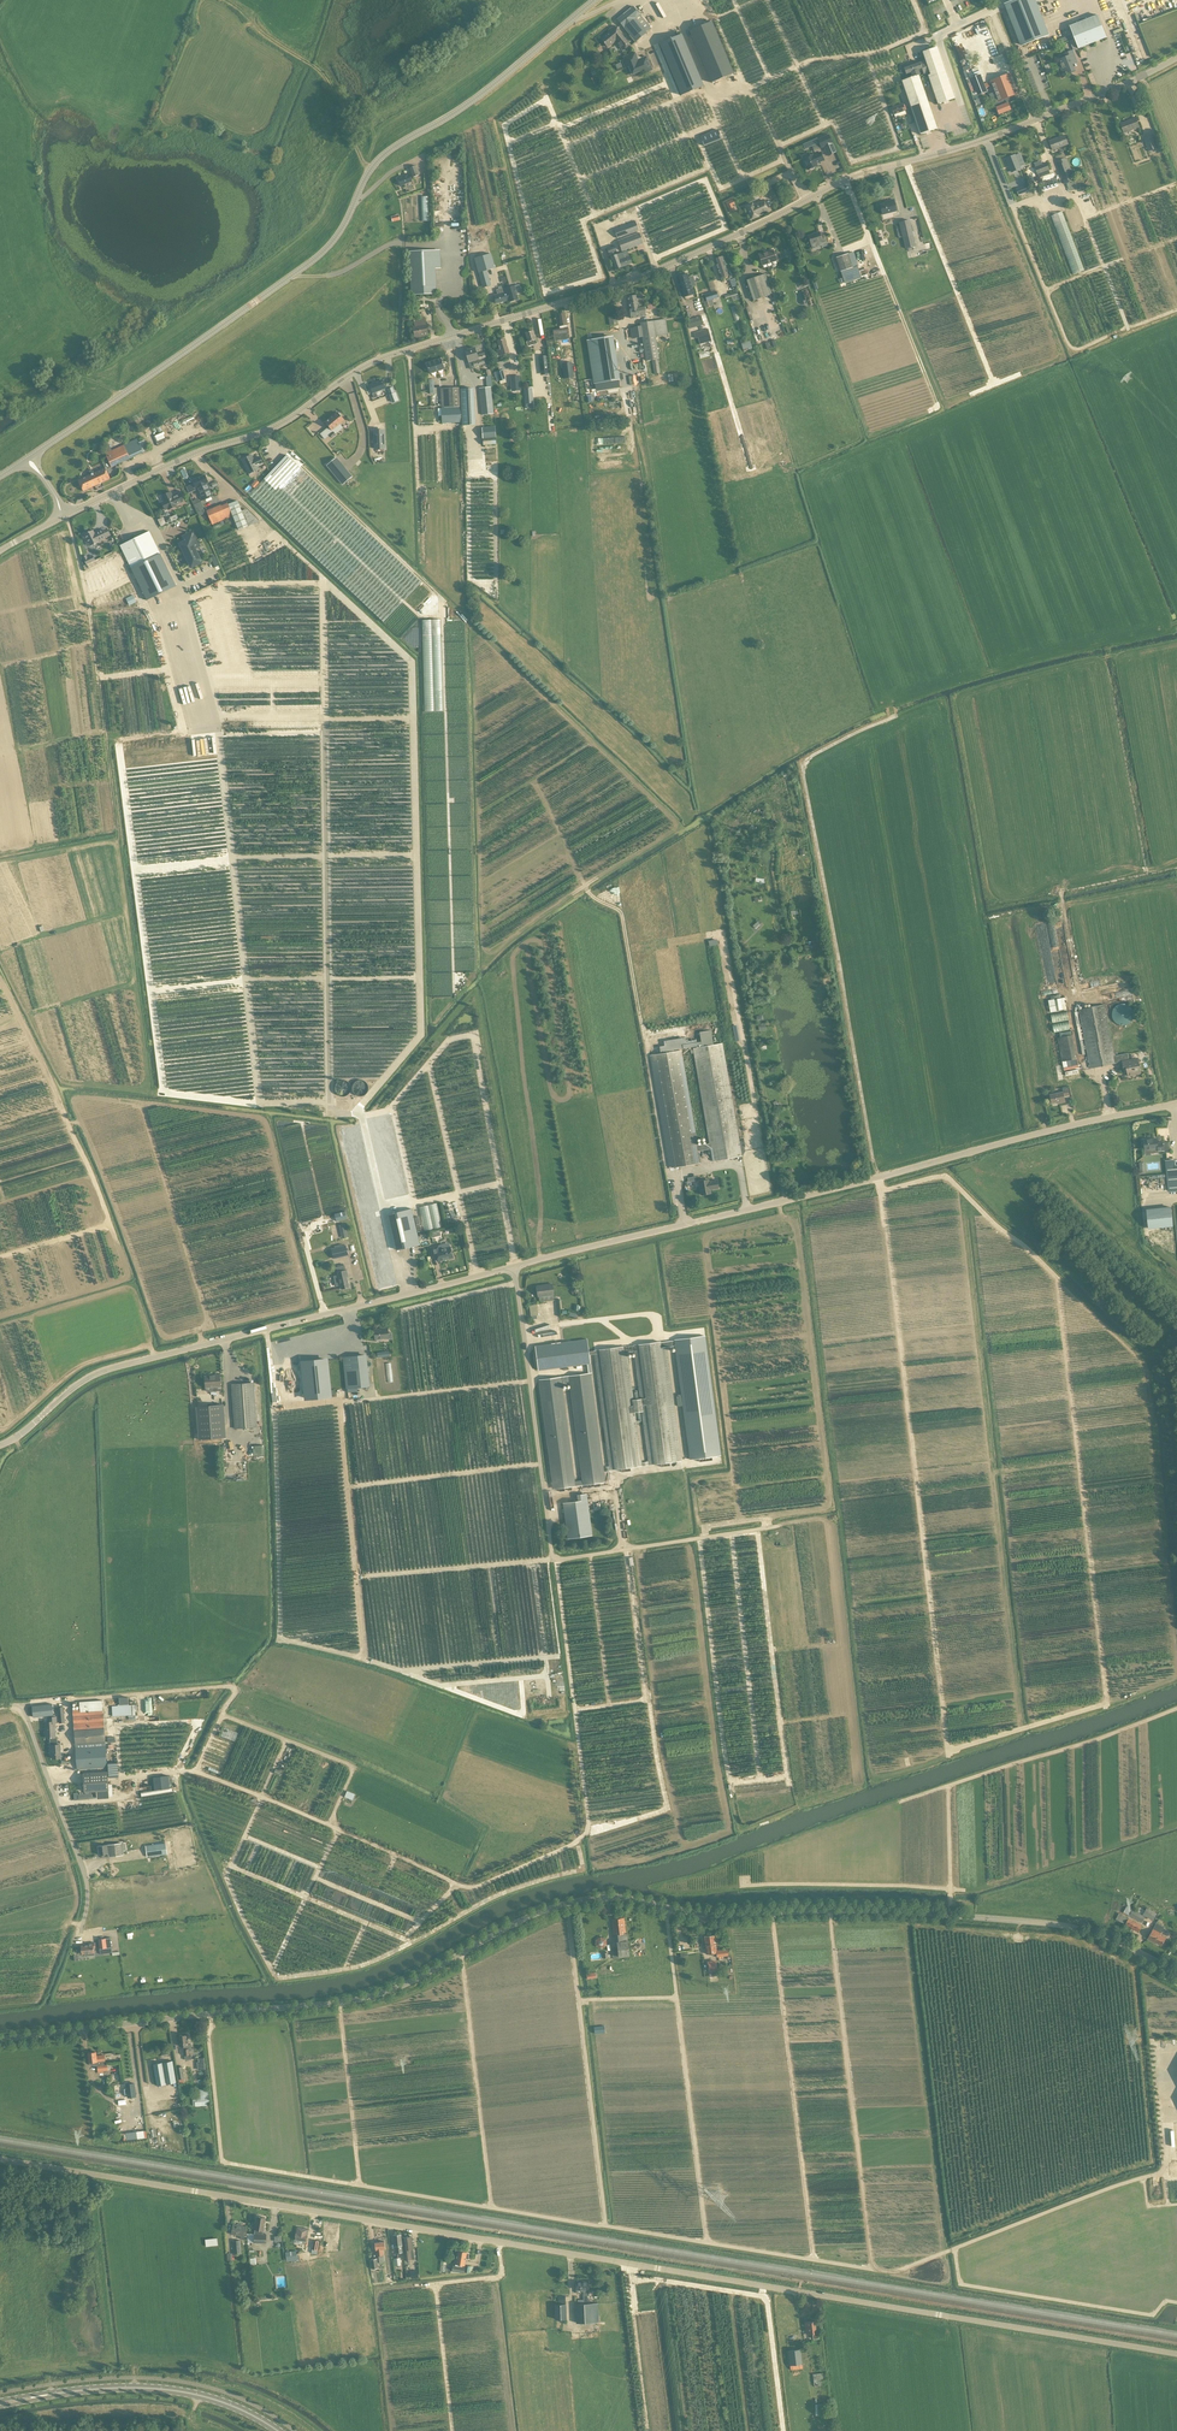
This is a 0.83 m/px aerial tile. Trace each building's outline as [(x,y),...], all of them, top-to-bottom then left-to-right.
[(648,1),(659,13),(661,11),(651,0),(650,0),(648,1)] [(1005,4),(1022,44),(1048,34),(1035,0),(1015,0),(1005,4)] [(636,18),(640,15),(633,6),(617,19),(635,42),(647,32),(636,18)] [(1098,15),(1070,26),(1075,39),(1079,48),(1107,37),(1098,15)] [(734,73),(712,21),(689,31),(711,83),(734,73)] [(614,26),(608,30),(609,32),(601,39),(608,47),(615,41),(623,51),(630,45),(622,35),(614,26)] [(682,34),(660,43),(659,43),(681,95),(704,86),(682,34)] [(1059,43),(1073,38),(1071,35),(1058,40),(1059,43)] [(911,73),(912,77),(902,80),(921,134),(937,128),(919,75),(928,72),(929,74),(927,75),(938,104),(954,98),(937,48),(937,47),(922,52),(925,60),(911,65),(904,68),(906,74),(911,73)] [(1073,51),(1064,54),(1065,57),(1058,60),(1063,75),(1075,70),(1071,61),(1076,58),(1073,51)] [(640,73),(651,68),(647,56),(638,60),(635,52),(623,57),(627,67),(629,67),(632,74),(640,71),(640,73)] [(1039,54),(1033,56),(1036,64),(1037,64),(1042,79),(1043,79),(1046,87),(1050,86),(1039,54)] [(1019,93),(1012,75),(991,83),(998,101),(995,102),(999,114),(1011,109),(1007,99),(1009,98),(1009,97),(1019,93)] [(988,92),(982,76),(973,79),(978,91),(982,90),(983,94),(988,92)] [(903,104),(889,109),(891,115),(894,114),(895,118),(906,114),(904,111),(905,110),(905,109),(907,109),(905,104),(904,105),(903,104)] [(1124,133),(1140,127),(1136,118),(1121,124),(1124,133)] [(714,142),(722,139),(718,129),(700,137),(704,146),(714,142)] [(821,148),(824,146),(829,156),(837,152),(829,134),(817,139),(821,148)] [(1053,150),(1069,144),(1065,135),(1049,141),(1053,150)] [(1144,138),(1149,152),(1158,148),(1153,135),(1144,138)] [(816,163),(824,160),(821,152),(813,156),(812,154),(803,159),(808,170),(817,165),(816,163)] [(1006,158),(1012,172),(1021,169),(1016,155),(1006,158)] [(1058,161),(1057,162),(1065,184),(1067,183),(1074,180),(1066,158),(1058,161)] [(1041,161),(1035,163),(1036,167),(1035,167),(1039,178),(1045,175),(1043,172),(1049,170),(1047,163),(1042,165),(1041,161)] [(416,166),(409,168),(413,177),(419,175),(416,166)] [(1031,180),(1036,178),(1033,167),(1028,169),(1031,180)] [(398,178),(401,186),(412,181),(410,174),(398,178)] [(1018,195),(1026,192),(1023,186),(1016,190),(1018,195)] [(771,199),(776,197),(773,190),(768,193),(771,199)] [(421,196),(422,221),(430,220),(429,196),(421,196)] [(882,214),(896,211),(893,200),(888,201),(888,202),(880,205),(882,214)] [(734,211),(730,201),(725,203),(730,213),(734,211)] [(752,204),(746,207),(752,217),(765,211),(760,201),(753,205),(752,204)] [(1053,214),(1070,274),(1082,271),(1065,210),(1053,214)] [(902,237),(903,237),(905,249),(916,246),(913,235),(910,220),(899,222),(899,224),(896,225),(899,238),(902,237)] [(618,239),(639,230),(636,221),(627,224),(614,229),(618,239)] [(640,232),(618,240),(622,251),(644,243),(640,232)] [(808,236),(811,244),(820,241),(822,247),(827,245),(825,239),(822,240),(819,232),(808,236)] [(777,260),(781,258),(779,252),(775,254),(773,249),(758,254),(762,265),(777,260)] [(422,293),(425,293),(435,292),(435,287),(436,287),(435,269),(434,251),(410,252),(412,294),(422,294),(422,293)] [(491,253),(477,257),(474,258),(482,287),(491,285),(487,270),(495,268),(491,253)] [(855,277),(854,273),(852,268),(852,267),(848,253),(836,257),(842,276),(847,275),(848,279),(855,277)] [(624,258),(621,259),(620,260),(618,254),(610,257),(614,269),(632,263),(629,256),(628,254),(623,256),(624,258)] [(722,282),(730,279),(723,257),(715,259),(722,282)] [(882,275),(886,273),(882,262),(878,263),(882,275)] [(693,294),(687,274),(677,276),(684,297),(693,294)] [(765,274),(746,280),(753,300),(772,294),(765,274)] [(707,281),(710,290),(715,289),(713,280),(707,281)] [(494,295),(496,304),(509,300),(510,302),(518,299),(514,286),(506,288),(507,291),(503,292),(502,288),(496,290),(498,294),(494,295)] [(706,300),(718,297),(716,291),(705,294),(706,300)] [(637,295),(635,295),(628,296),(631,319),(646,316),(644,305),(643,305),(642,300),(640,301),(639,298),(637,298),(637,295)] [(553,329),(555,341),(570,339),(565,313),(558,315),(560,328),(553,329)] [(608,317),(610,325),(618,324),(617,316),(608,317)] [(687,320),(689,329),(704,325),(701,316),(687,320)] [(414,321),(415,326),(413,326),(415,337),(428,335),(424,318),(414,321)] [(632,338),(642,337),(646,361),(652,360),(654,374),(660,373),(658,359),(660,359),(656,336),(668,334),(666,319),(640,323),(641,326),(634,327),(634,328),(631,329),(632,338)] [(708,329),(694,333),(696,338),(698,338),(699,342),(700,345),(712,341),(708,329)] [(535,335),(533,330),(525,332),(528,341),(527,342),(528,346),(537,343),(536,339),(535,335)] [(613,336),(586,341),(593,384),(620,379),(613,336)] [(497,350),(498,356),(509,352),(505,339),(497,341),(500,349),(497,350)] [(764,342),(766,349),(775,347),(774,340),(764,342)] [(741,343),(743,349),(752,346),(750,341),(741,343)] [(484,353),(477,355),(475,347),(465,350),(469,363),(473,362),(474,367),(485,364),(485,365),(488,364),(484,353)] [(508,356),(499,359),(496,360),(499,371),(494,372),(497,382),(500,381),(501,384),(506,382),(505,379),(506,379),(503,370),(511,368),(508,356)] [(547,356),(539,356),(541,370),(548,369),(547,356)] [(427,364),(431,375),(445,370),(442,359),(427,364)] [(562,363),(564,379),(574,377),(572,362),(562,363)] [(515,373),(508,375),(511,387),(519,385),(515,373)] [(382,380),(370,385),(374,397),(378,396),(377,391),(385,388),(382,380)] [(392,387),(388,389),(391,397),(393,402),(398,400),(396,394),(395,394),(392,387)] [(479,388),(482,415),(494,413),(491,387),(479,388)] [(442,408),(443,423),(461,422),(460,407),(459,388),(441,388),(442,408)] [(534,403),(532,388),(524,389),(525,404),(526,404),(526,409),(533,408),(533,403),(534,403)] [(460,390),(462,425),(475,424),(473,389),(460,390)] [(328,430),(327,429),(320,435),(324,440),(330,435),(332,437),(336,434),(334,432),(332,430),(344,420),(341,416),(341,415),(339,412),(339,413),(338,412),(331,419),(330,418),(325,422),(330,429),(328,430)] [(482,427),(482,434),(483,438),(483,445),(496,444),(496,437),(495,426),(482,427)] [(373,430),(374,450),(386,449),(385,429),(373,430)] [(158,441),(167,438),(165,432),(156,435),(158,441)] [(189,437),(171,443),(173,447),(190,441),(189,437)] [(105,453),(111,467),(149,449),(144,439),(138,442),(137,439),(105,453)] [(243,459),(250,474),(259,469),(258,466),(263,464),(259,457),(254,459),(251,455),(243,459)] [(287,455),(249,495),(317,558),(384,622),(401,603),(403,601),(421,582),(354,519),(287,455)] [(337,457),(327,465),(342,484),(352,476),(337,457)] [(83,491),(110,478),(105,467),(78,480),(83,491)] [(197,487),(198,490),(208,486),(207,483),(208,482),(205,475),(193,480),(196,487),(197,487)] [(208,486),(198,490),(202,501),(213,496),(208,486)] [(171,491),(162,495),(164,501),(162,502),(165,510),(168,508),(169,509),(177,505),(177,504),(183,501),(180,494),(173,497),(171,491)] [(207,511),(212,525),(233,516),(238,530),(259,521),(246,509),(242,511),(238,500),(228,504),(228,503),(207,511)] [(199,516),(206,513),(201,501),(194,504),(199,516)] [(107,537),(103,529),(95,533),(93,530),(82,535),(85,542),(88,540),(91,546),(99,542),(98,541),(107,537)] [(181,536),(184,541),(178,543),(191,569),(203,563),(196,549),(201,546),(193,530),(181,536)] [(147,600),(176,586),(150,532),(120,546),(147,600)] [(83,557),(86,563),(95,559),(93,555),(88,557),(87,555),(83,557)] [(127,598),(130,605),(138,601),(134,594),(127,598)] [(211,704),(199,707),(204,723),(215,720),(211,704)] [(118,759),(119,769),(126,768),(125,758),(118,759)] [(614,889),(604,890),(605,901),(614,901),(614,889)] [(1048,999),(1050,1011),(1065,1009),(1064,997),(1048,999)] [(1122,1025),(1123,1025),(1124,1025),(1125,1025),(1126,1025),(1127,1025),(1127,1024),(1128,1024),(1129,1023),(1130,1023),(1131,1022),(1131,1021),(1132,1020),(1132,1019),(1133,1018),(1133,1017),(1133,1016),(1133,1015),(1134,1014),(1133,1013),(1133,1012),(1133,1011),(1133,1010),(1132,1010),(1132,1009),(1131,1008),(1131,1007),(1130,1006),(1129,1006),(1128,1005),(1127,1005),(1127,1004),(1126,1004),(1125,1004),(1124,1004),(1123,1003),(1122,1004),(1121,1004),(1120,1004),(1119,1004),(1118,1005),(1117,1005),(1116,1006),(1115,1006),(1114,1007),(1114,1008),(1113,1009),(1113,1010),(1112,1010),(1112,1011),(1112,1012),(1112,1013),(1112,1014),(1112,1015),(1112,1016),(1112,1017),(1112,1018),(1113,1019),(1113,1020),(1114,1021),(1114,1022),(1115,1023),(1116,1023),(1117,1024),(1118,1024),(1119,1025),(1120,1025),(1121,1025),(1122,1025)] [(1138,1058),(1129,1060),(1128,1053),(1115,1056),(1105,1004),(1079,1009),(1090,1069),(1116,1063),(1122,1062),(1124,1073),(1128,1073),(1128,1076),(1141,1074),(1138,1058)] [(1054,1032),(1070,1029),(1067,1011),(1051,1014),(1054,1032)] [(664,1046),(659,1047),(660,1052),(701,1045),(702,1047),(708,1046),(713,1045),(711,1031),(699,1033),(701,1041),(696,1042),(696,1040),(685,1042),(685,1038),(663,1041),(664,1046)] [(1072,1035),(1057,1038),(1062,1062),(1077,1059),(1072,1035)] [(682,1050),(652,1055),(672,1168),(701,1163),(699,1151),(711,1149),(713,1161),(742,1156),(723,1043),(713,1045),(708,1046),(702,1047),(694,1048),(710,1143),(698,1145),(682,1050)] [(339,1093),(343,1095),(347,1087),(349,1083),(342,1080),(337,1088),(341,1090),(339,1093)] [(1066,1102),(1064,1096),(1070,1095),(1068,1089),(1063,1090),(1063,1092),(1050,1095),(1052,1103),(1059,1102),(1059,1103),(1066,1102)] [(1143,1145),(1144,1145),(1145,1150),(1158,1148),(1158,1151),(1164,1150),(1163,1142),(1157,1143),(1157,1139),(1144,1140),(1144,1141),(1143,1142),(1143,1145)] [(1166,1161),(1169,1191),(1176,1190),(1176,1166),(1175,1167),(1175,1160),(1166,1161)] [(717,1180),(709,1182),(709,1180),(699,1181),(701,1195),(711,1193),(710,1189),(712,1188),(712,1189),(719,1188),(717,1180)] [(437,1203),(419,1207),(424,1231),(442,1227),(437,1203)] [(1173,1225),(1171,1207),(1147,1210),(1149,1228),(1173,1225)] [(412,1208),(388,1214),(396,1249),(420,1244),(412,1208)] [(347,1218),(345,1212),(345,1211),(335,1214),(336,1221),(347,1218)] [(342,1246),(342,1244),(334,1246),(335,1247),(331,1248),(334,1259),(349,1255),(346,1245),(342,1246)] [(452,1259),(453,1257),(451,1247),(440,1249),(438,1245),(430,1248),(433,1257),(437,1256),(438,1261),(447,1259),(449,1260),(452,1259)] [(346,1275),(348,1274),(347,1270),(346,1270),(345,1266),(337,1267),(338,1272),(338,1275),(334,1276),(336,1286),(340,1285),(341,1289),(349,1287),(346,1275)] [(537,1286),(538,1296),(554,1294),(552,1284),(537,1286)] [(538,1315),(537,1305),(537,1304),(529,1305),(531,1316),(538,1315)] [(373,1335),(375,1336),(375,1339),(388,1338),(388,1339),(392,1339),(392,1332),(388,1333),(387,1328),(374,1329),(374,1331),(373,1332),(373,1335)] [(633,1346),(626,1347),(595,1351),(593,1351),(591,1352),(589,1352),(587,1339),(535,1346),(538,1370),(587,1364),(588,1373),(539,1379),(553,1487),(559,1486),(559,1491),(572,1490),(571,1485),(586,1483),(587,1488),(600,1486),(599,1481),(605,1480),(604,1478),(605,1478),(591,1375),(592,1375),(592,1372),(590,1363),(589,1355),(591,1355),(595,1354),(610,1466),(606,1467),(606,1472),(609,1472),(609,1470),(621,1469),(622,1472),(631,1471),(630,1467),(660,1463),(661,1467),(670,1466),(670,1462),(681,1461),(679,1446),(666,1348),(675,1347),(690,1460),(699,1458),(699,1462),(712,1460),(712,1457),(721,1456),(705,1336),(674,1340),(674,1341),(665,1342),(660,1343),(660,1342),(634,1345),(634,1346),(633,1346)] [(357,1391),(357,1386),(368,1385),(365,1355),(351,1357),(344,1358),(348,1392),(357,1391)] [(326,1359),(302,1362),(306,1398),(330,1395),(326,1359)] [(206,1392),(214,1391),(212,1375),(205,1376),(206,1388),(206,1392)] [(212,1375),(214,1391),(221,1390),(220,1375),(212,1375)] [(234,1429),(257,1427),(254,1382),(231,1384),(234,1429)] [(198,1439),(226,1437),(224,1404),(196,1406),(198,1439)] [(592,1535),(589,1514),(587,1493),(577,1495),(578,1501),(563,1503),(568,1539),(592,1535)] [(72,1702),(75,1743),(75,1747),(77,1769),(107,1767),(106,1745),(102,1700),(72,1702)] [(638,1714),(645,1712),(643,1703),(636,1705),(638,1714)] [(52,1704),(33,1706),(34,1717),(53,1715),(52,1704)] [(112,1716),(129,1715),(135,1715),(135,1711),(137,1711),(137,1704),(129,1705),(112,1706),(112,1716)] [(49,1738),(50,1742),(58,1741),(57,1737),(55,1737),(55,1723),(57,1723),(56,1716),(48,1717),(48,1722),(45,1722),(46,1738),(49,1738)] [(236,1741),(239,1731),(225,1727),(222,1737),(236,1741)] [(58,1741),(50,1742),(50,1751),(52,1751),(53,1758),(61,1758),(60,1744),(58,1744),(58,1741)] [(109,1777),(118,1777),(117,1762),(108,1763),(109,1777)] [(89,1791),(91,1791),(109,1790),(107,1772),(83,1773),(84,1791),(86,1791),(86,1794),(78,1794),(78,1799),(92,1798),(92,1793),(89,1793),(89,1791)] [(167,1775),(152,1777),(153,1790),(169,1788),(167,1775)] [(347,1791),(344,1796),(353,1800),(355,1795),(347,1791)] [(99,1855),(108,1853),(109,1857),(124,1855),(122,1842),(98,1846),(98,1850),(97,1851),(97,1854),(98,1854),(99,1854),(99,1855)] [(167,1854),(165,1843),(146,1846),(147,1857),(167,1854)] [(1129,1917),(1129,1916),(1142,1923),(1145,1916),(1153,1920),(1157,1913),(1147,1907),(1143,1914),(1133,1909),(1127,1906),(1123,1913),(1125,1914),(1125,1915),(1129,1917)] [(414,1913),(419,1918),(424,1913),(419,1908),(414,1913)] [(1129,1918),(1119,1913),(1116,1919),(1125,1924),(1139,1932),(1142,1925),(1129,1918)] [(627,1932),(625,1932),(624,1917),(612,1919),(614,1934),(616,1934),(617,1941),(618,1949),(611,1950),(612,1957),(619,1956),(619,1957),(629,1955),(628,1940),(627,1932)] [(1161,1934),(1161,1933),(1164,1927),(1157,1922),(1153,1928),(1148,1937),(1162,1945),(1166,1937),(1161,1934)] [(715,1943),(719,1942),(718,1938),(715,1938),(714,1934),(704,1936),(706,1954),(716,1952),(717,1957),(728,1955),(727,1948),(716,1950),(715,1943)] [(606,1939),(601,1936),(595,1940),(596,1946),(602,1949),(607,1945),(606,1939)] [(99,1949),(100,1954),(112,1952),(112,1947),(111,1937),(98,1939),(99,1949)] [(85,1954),(85,1956),(95,1955),(94,1950),(96,1950),(95,1942),(88,1943),(88,1945),(81,1945),(82,1955),(85,1954)] [(707,1961),(708,1968),(709,1973),(709,1977),(718,1976),(718,1971),(717,1971),(717,1963),(716,1963),(716,1960),(707,1961)] [(187,2034),(179,2035),(180,2046),(184,2046),(185,2055),(185,2060),(192,2059),(191,2055),(189,2055),(189,2050),(192,2050),(191,2044),(188,2044),(187,2034)] [(107,2063),(105,2063),(104,2054),(97,2055),(96,2051),(88,2052),(89,2062),(93,2062),(93,2065),(97,2065),(98,2071),(108,2070),(107,2063)] [(153,2063),(157,2085),(176,2082),(173,2060),(153,2063)] [(137,2096),(135,2082),(126,2083),(128,2098),(137,2096)] [(196,2097),(196,2105),(210,2105),(209,2088),(197,2088),(197,2097),(196,2097)] [(127,2131),(128,2139),(148,2138),(148,2130),(127,2131)] [(254,2234),(247,2233),(247,2242),(254,2242),(254,2243),(266,2243),(266,2234),(263,2234),(263,2230),(264,2230),(265,2227),(264,2227),(265,2217),(257,2216),(255,2229),(254,2234)] [(237,2225),(233,2224),(231,2234),(241,2235),(240,2239),(246,2240),(247,2236),(244,2236),(245,2226),(241,2225),(241,2224),(241,2223),(238,2223),(237,2223),(237,2225)] [(307,2241),(308,2235),(307,2235),(308,2229),(297,2227),(296,2233),(295,2239),(307,2241)] [(393,2235),(394,2246),(395,2246),(396,2253),(403,2252),(401,2234),(393,2235)] [(413,2249),(413,2248),(412,2236),(402,2237),(405,2260),(411,2259),(410,2250),(413,2249)] [(217,2238),(205,2239),(206,2246),(218,2245),(217,2238)] [(233,2253),(242,2252),(241,2240),(232,2240),(233,2253)] [(312,2249),(311,2253),(317,2254),(317,2250),(319,2241),(313,2240),(312,2249)] [(376,2256),(378,2255),(379,2263),(385,2262),(384,2255),(383,2255),(383,2248),(385,2248),(384,2241),(374,2242),(376,2256)] [(296,2250),(285,2252),(286,2261),(297,2260),(296,2250)] [(462,2266),(462,2265),(464,2265),(467,2251),(458,2250),(455,2264),(455,2265),(453,2265),(451,2271),(464,2273),(465,2267),(462,2266)] [(472,2272),(473,2271),(473,2266),(466,2265),(465,2272),(469,2273),(469,2272),(472,2272)] [(583,2290),(584,2303),(575,2303),(576,2323),(599,2322),(598,2303),(588,2303),(587,2290),(588,2290),(588,2281),(576,2281),(576,2289),(576,2293),(581,2293),(581,2290),(583,2290)] [(565,2303),(565,2302),(566,2302),(565,2296),(558,2296),(558,2302),(558,2304),(554,2304),(555,2319),(567,2319),(566,2303),(565,2303)] [(817,2332),(816,2332),(814,2320),(808,2321),(804,2322),(806,2333),(809,2333),(812,2333),(813,2338),(818,2338),(817,2332)] [(790,2370),(802,2369),(800,2349),(786,2351),(788,2365),(790,2365),(790,2370)] [(822,2373),(812,2374),(814,2386),(821,2385),(820,2379),(823,2378),(822,2373)]
